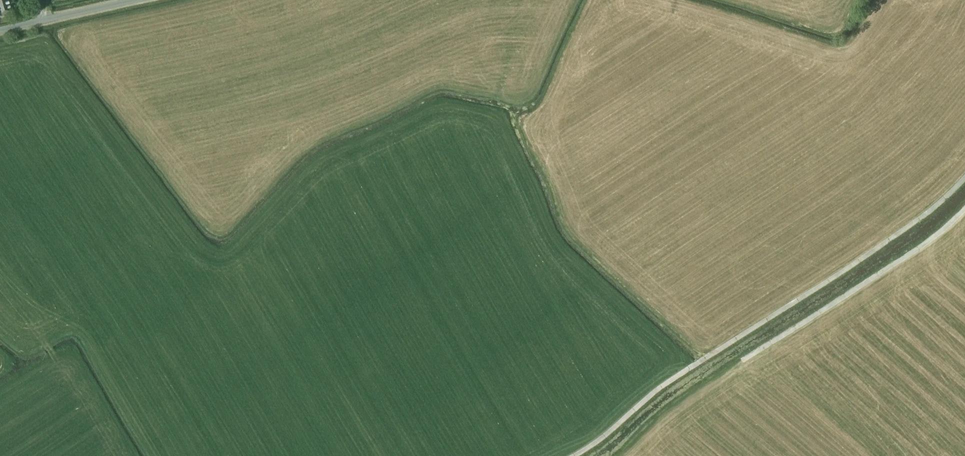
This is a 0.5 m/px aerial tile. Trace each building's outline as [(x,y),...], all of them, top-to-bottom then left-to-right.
[(12,11),(10,2),(11,2),(11,0),(0,0),(0,15),(12,11)]
